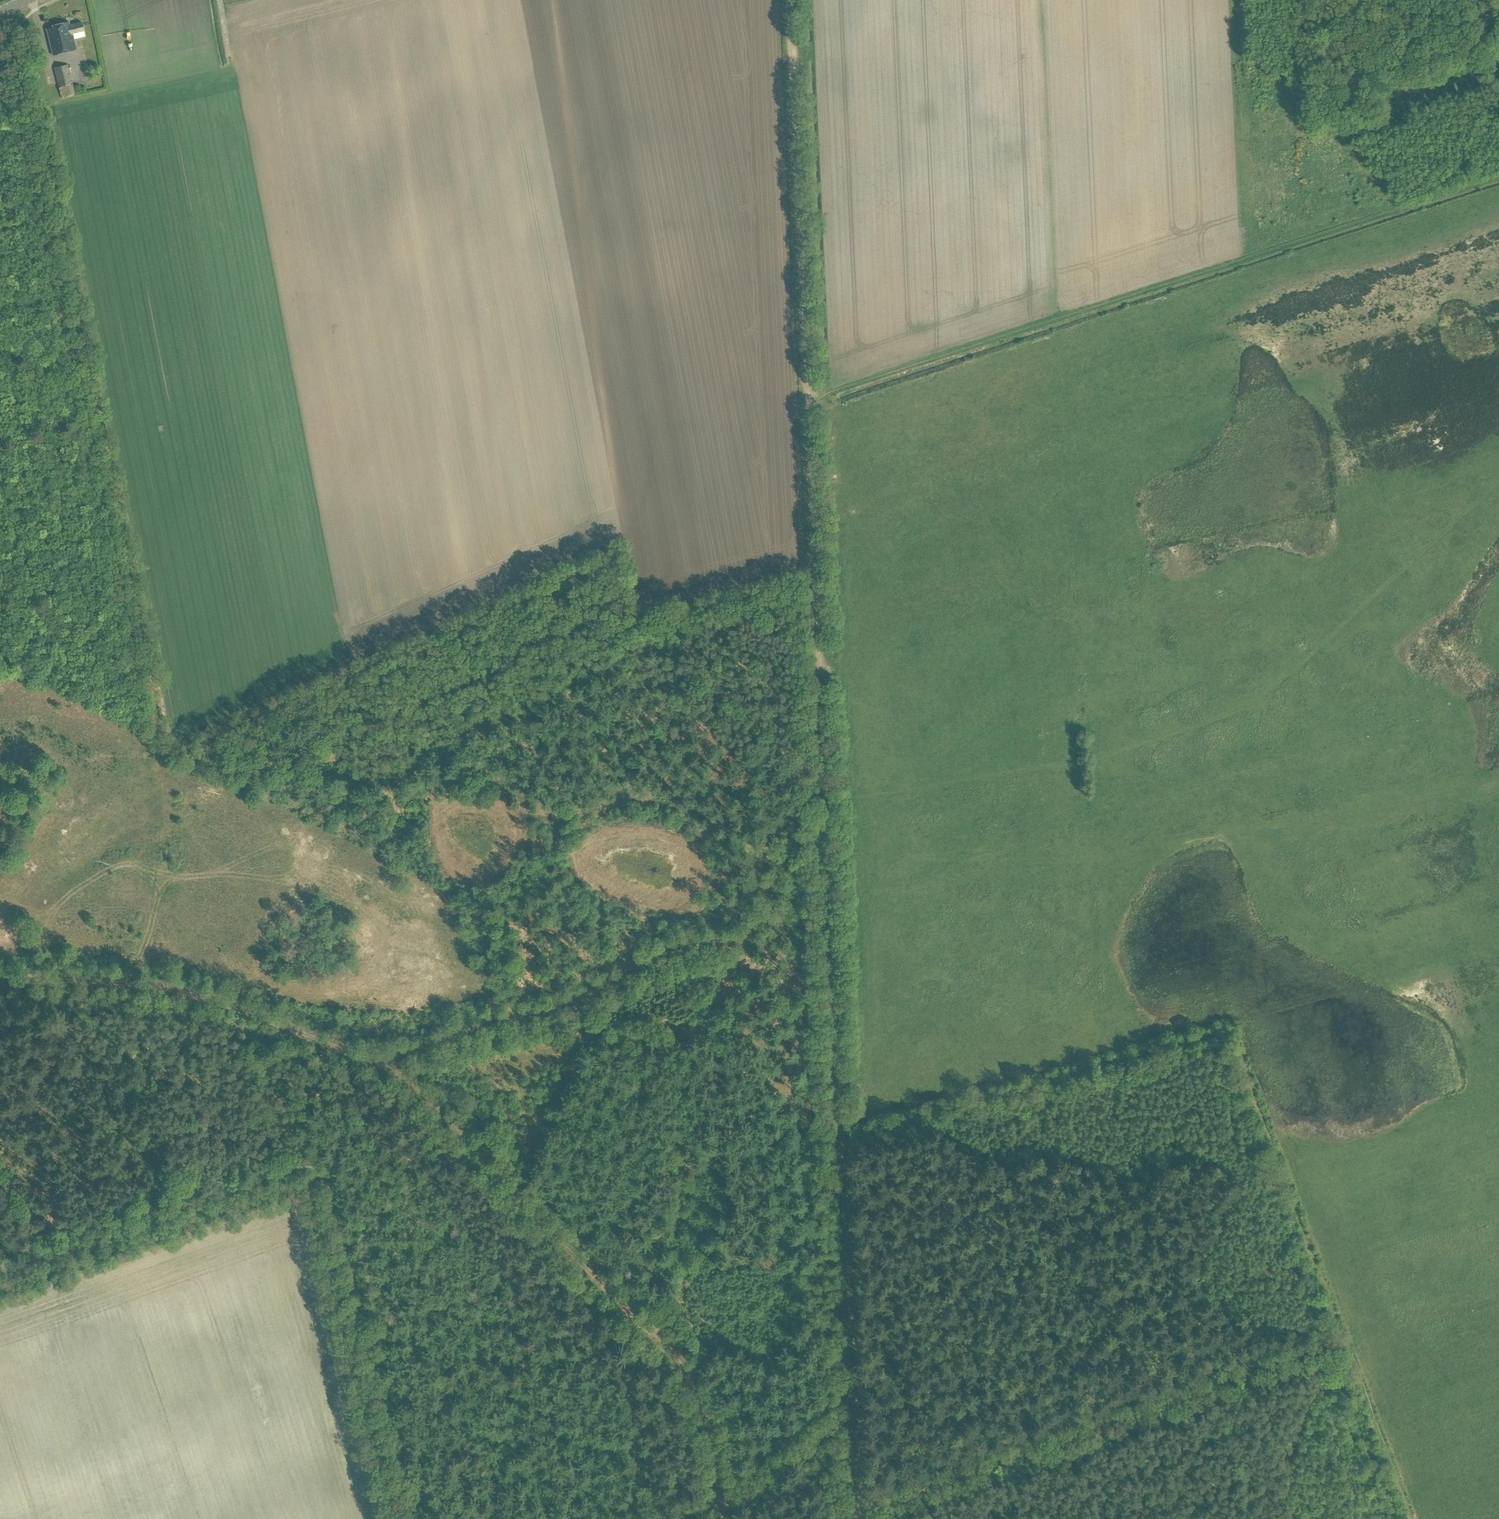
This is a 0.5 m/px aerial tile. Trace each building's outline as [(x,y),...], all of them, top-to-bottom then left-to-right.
[(66,23),(52,26),(52,29),(46,30),(52,56),(75,51),(71,34),(69,34),(68,31),(74,29),(75,30),(80,29),(79,24),(67,27),(66,23)] [(76,95),(69,65),(54,68),(59,88),(62,99),(76,95)]
